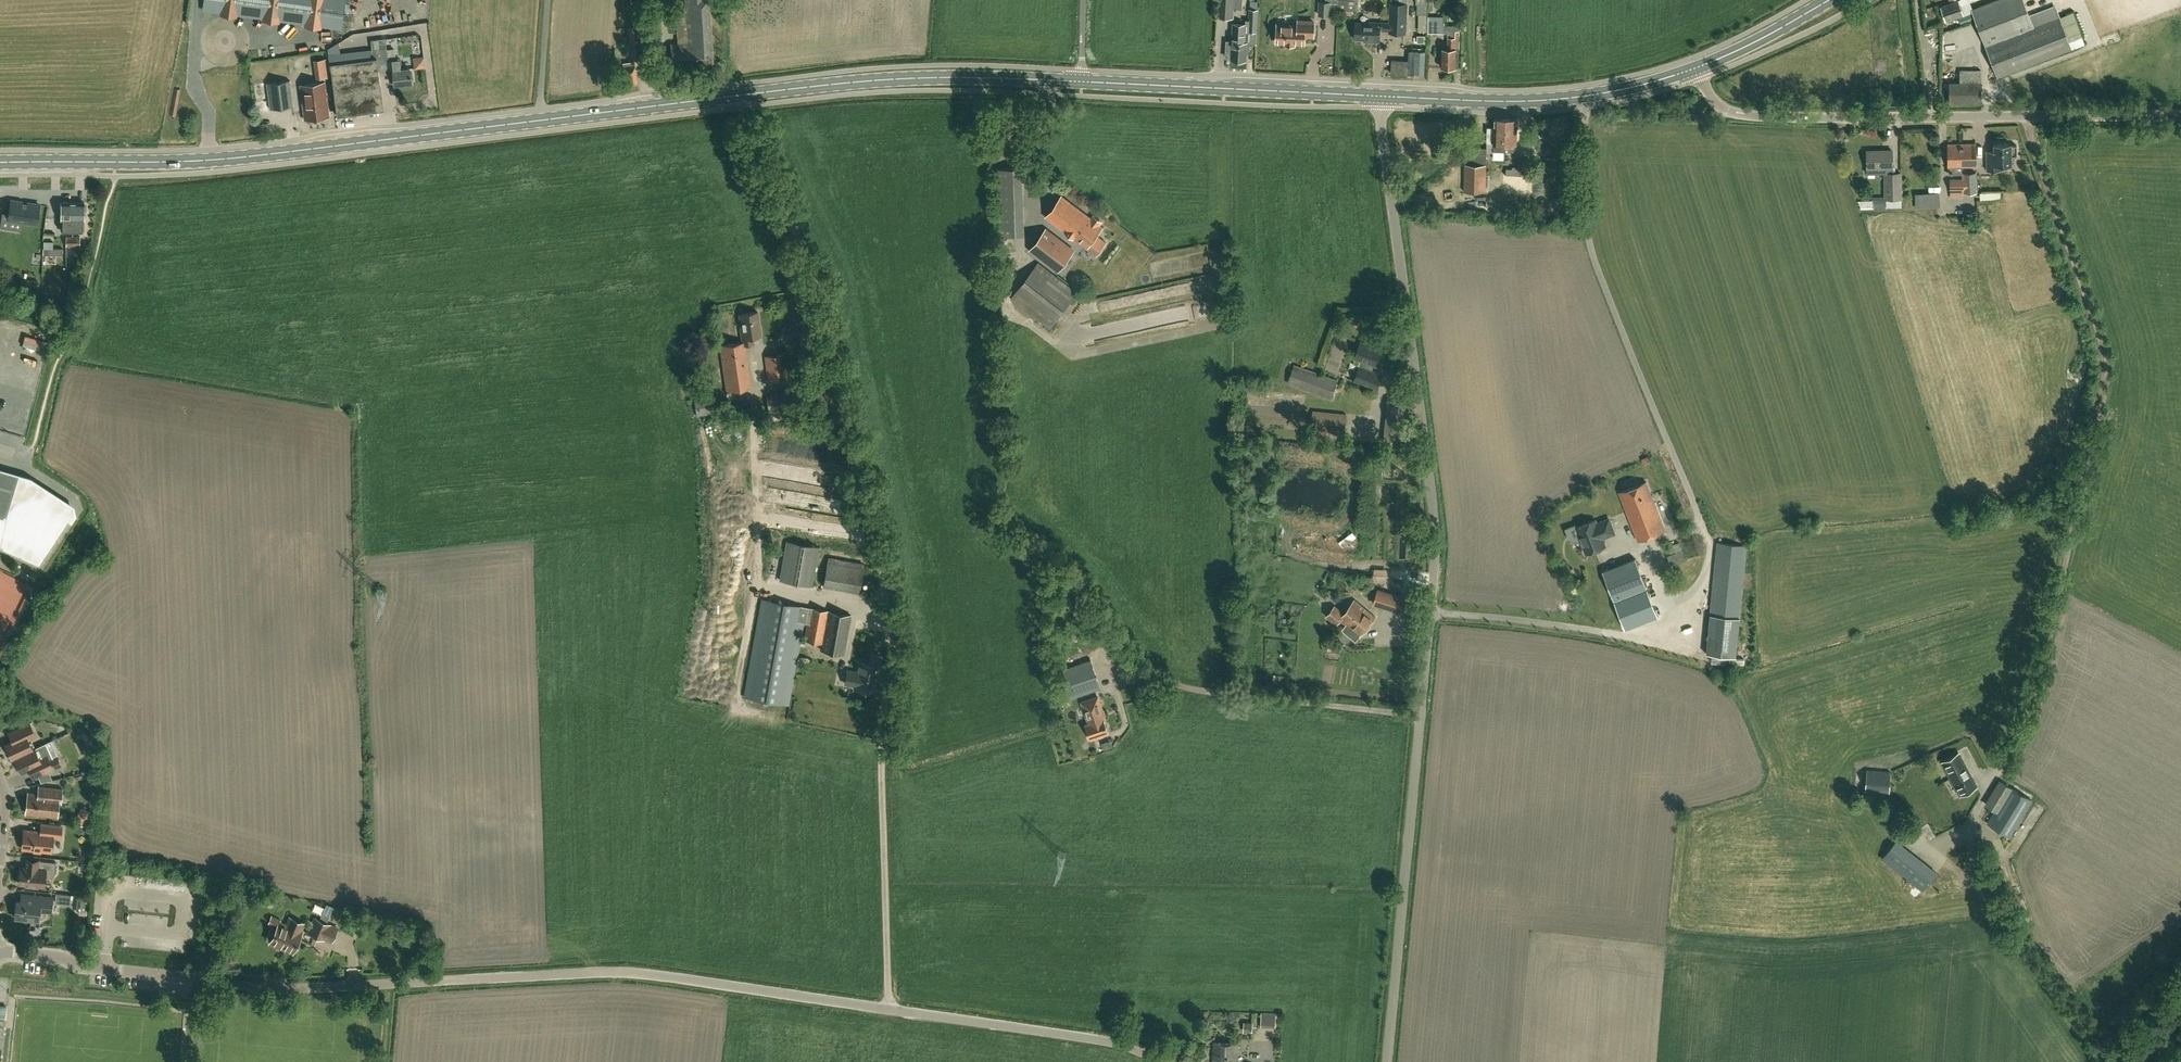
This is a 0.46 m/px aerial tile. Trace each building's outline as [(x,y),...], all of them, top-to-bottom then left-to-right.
[(280,20),(304,23),(304,27),(321,29),(322,26),(337,28),(341,0),(197,0),(196,8),(220,11),(220,15),(237,18),(238,14),(262,17),(262,21),(279,23),(280,20)] [(713,61),(712,47),(712,32),(711,32),(709,0),(688,0),(688,4),(677,5),(679,43),(671,44),(672,64),(691,63),(713,61)] [(1217,16),(1234,18),(1234,17),(1234,9),(1235,0),(1218,0),(1217,16)] [(1337,14),(1355,14),(1355,0),(1338,0),(1337,14)] [(1392,2),(1391,22),(1365,21),(1365,22),(1357,22),(1356,38),(1364,38),(1363,42),(1369,42),(1369,41),(1380,41),(1380,29),(1390,30),(1390,32),(1406,32),(1408,3),(1407,3),(1407,0),(1391,0),(1391,2),(1392,2)] [(1428,0),(1416,0),(1416,4),(1417,4),(1417,14),(1418,14),(1418,31),(1427,31),(1428,0)] [(1961,5),(1969,2),(1968,0),(1956,0),(1941,6),(1945,20),(1964,14),(1961,5)] [(2071,47),(2055,5),(2029,15),(2024,0),(1992,0),(1972,8),(1986,44),(1998,75),(2071,47)] [(1331,1),(1319,1),(1318,15),(1330,16),(1331,1)] [(1257,32),(1258,9),(1249,9),(1248,26),(1248,31),(1257,32)] [(1444,32),(1445,16),(1429,16),(1429,32),(1444,32)] [(1294,45),(1294,43),(1304,43),(1304,35),(1313,36),(1314,21),(1298,21),(1298,25),(1278,24),(1277,42),(1287,42),(1286,44),(1294,45)] [(1234,25),(1233,41),(1226,41),(1225,57),(1232,58),(1232,59),(1247,60),(1247,52),(1249,52),(1250,42),(1257,43),(1257,32),(1248,31),(1248,26),(1246,26),(1245,26),(1234,25)] [(629,28),(633,58),(641,57),(639,41),(636,26),(629,28)] [(1456,66),(1459,66),(1459,29),(1447,29),(1447,47),(1442,47),(1442,66),(1456,66)] [(410,84),(409,82),(412,81),(411,79),(413,79),(412,73),(411,73),(410,67),(400,69),(399,58),(395,59),(394,49),(387,50),(387,47),(386,47),(385,38),(372,40),(373,49),(369,49),(327,54),(329,64),(330,64),(337,116),(384,109),(377,63),(387,62),(389,76),(388,76),(389,83),(394,82),(394,84),(404,82),(404,85),(410,84)] [(424,57),(413,58),(414,69),(425,68),(424,57)] [(1960,85),(1950,85),(1950,101),(1982,100),(1982,84),(1981,84),(1981,70),(1959,70),(1960,85)] [(271,108),(294,106),(290,80),(268,82),(271,108)] [(305,119),(330,116),(325,81),(300,85),(305,119)] [(180,90),(174,88),(170,115),(176,116),(180,90)] [(1506,150),(1507,118),(1495,117),(1494,126),(1488,126),(1487,141),(1494,141),(1494,149),(1506,150)] [(1507,118),(1506,150),(1516,150),(1517,142),(1518,118),(1507,118)] [(1976,165),(1976,143),(1948,144),(1948,166),(1953,166),(1953,173),(1962,173),(1962,166),(1976,165)] [(2011,143),(1994,143),(1995,150),(1987,150),(1987,170),(2000,170),(2000,164),(2011,164),(2011,155),(2017,155),(2017,145),(2011,145),(2011,143)] [(1464,190),(1486,191),(1487,147),(1466,147),(1465,163),(1464,163),(1464,190)] [(1867,173),(1885,173),(1885,207),(1901,207),(1901,172),(1892,172),(1892,167),(1893,167),(1893,150),(1867,150),(1867,173)] [(1964,192),(1977,192),(1976,172),(1963,172),(1964,179),(1951,180),(1951,189),(1964,188),(1964,192)] [(1916,207),(1940,206),(1939,191),(1915,192),(1916,207)] [(1088,228),(1097,234),(1103,227),(1100,225),(1103,222),(1099,219),(1097,217),(1096,217),(1092,215),(1091,217),(1062,195),(1046,216),(1073,237),(1082,226),(1086,229),(1088,228)] [(9,220),(37,224),(40,205),(11,200),(9,214),(2,213),(0,227),(8,228),(9,220)] [(62,231),(73,231),(73,202),(68,202),(67,201),(64,201),(63,202),(62,202),(62,203),(59,203),(59,211),(62,211),(62,219),(62,231)] [(73,202),(73,231),(84,232),(84,218),(85,218),(87,217),(87,214),(86,211),(84,211),(85,203),(84,202),(83,201),(80,201),(79,202),(73,202)] [(1106,242),(1097,234),(1088,228),(1086,229),(1082,226),(1073,237),(1096,255),(1106,242)] [(1058,270),(1074,250),(1046,229),(1031,249),(1058,270)] [(63,256),(63,248),(42,247),(42,255),(54,255),(54,264),(58,264),(58,255),(63,256)] [(1050,328),(1077,292),(1039,262),(1011,298),(1050,328)] [(753,336),(761,335),(758,311),(740,314),(742,328),(741,328),(743,341),(721,345),(727,390),(752,386),(746,344),(754,343),(753,336)] [(1377,388),(1383,373),(1372,369),(1374,364),(1376,365),(1382,348),(1361,341),(1355,357),(1363,360),(1361,365),(1360,365),(1355,380),(1377,388)] [(769,380),(788,377),(785,353),(765,356),(769,380)] [(1331,398),(1337,381),(1294,365),(1288,382),(1331,398)] [(769,413),(795,410),(792,390),(767,394),(769,413)] [(1345,439),(1347,413),(1313,410),(1311,436),(1345,439)] [(40,564),(68,520),(70,518),(75,510),(74,504),(31,477),(20,473),(0,467),(0,546),(40,564)] [(1638,539),(1665,528),(1646,481),(1619,492),(1638,539)] [(777,514),(770,556),(834,568),(841,525),(777,514)] [(1602,538),(1615,533),(1609,518),(1597,523),(1595,520),(1576,527),(1586,553),(1606,545),(1602,538)] [(1667,555),(1671,565),(1686,559),(1679,541),(1667,545),(1670,553),(1667,555)] [(1747,544),(1718,542),(1707,653),(1736,656),(1747,544)] [(1615,599),(1647,586),(1636,558),(1603,571),(1615,599)] [(1625,628),(1658,616),(1647,587),(1614,600),(1625,628)] [(1402,611),(1406,598),(1378,589),(1374,602),(1402,611)] [(762,599),(750,664),(745,696),(788,704),(804,621),(808,622),(805,640),(822,643),(821,649),(844,654),(851,615),(810,608),(806,607),(762,599)] [(1341,619),(1346,624),(1351,618),(1353,620),(1359,613),(1361,615),(1362,614),(1364,615),(1369,610),(1356,599),(1344,613),(1335,605),(1327,615),(1337,623),(1341,619)] [(1351,618),(1346,624),(1347,624),(1343,628),(1356,639),(1360,635),(1360,636),(1376,616),(1369,610),(1364,615),(1362,614),(1361,615),(1359,613),(1353,620),(1351,618)] [(858,669),(878,673),(881,655),(871,653),(870,664),(859,662),(858,669)] [(1071,698),(1102,688),(1092,659),(1061,669),(1071,698)] [(875,691),(878,673),(858,669),(858,672),(848,670),(845,683),(855,685),(855,688),(864,689),(870,693),(872,691),(875,691)] [(1089,722),(1104,718),(1102,713),(1104,713),(1099,696),(1083,702),(1089,722)] [(1104,718),(1089,722),(1086,723),(1091,738),(1109,733),(1104,718)] [(13,757),(34,747),(32,748),(27,738),(35,735),(28,721),(8,730),(12,739),(4,742),(12,757),(13,757)] [(57,757),(53,759),(45,743),(34,748),(34,747),(13,757),(21,772),(28,768),(32,776),(60,763),(57,757)] [(1959,753),(1942,762),(1960,794),(1963,793),(1964,794),(1966,794),(1968,793),(1969,792),(1969,790),(1976,786),(1959,753)] [(1889,792),(1891,771),(1867,769),(1865,790),(1889,792)] [(1985,804),(1995,810),(1987,822),(2010,836),(2032,799),(2009,786),(2000,780),(1985,804)] [(27,812),(50,814),(58,815),(59,801),(61,802),(62,788),(38,785),(37,793),(28,793),(27,812)] [(60,836),(61,825),(42,823),(41,831),(25,829),(23,848),(51,850),(52,835),(60,836)] [(1936,872),(1896,840),(1882,857),(1922,889),(1936,872)] [(25,858),(24,867),(21,866),(19,883),(26,883),(26,886),(39,887),(39,886),(45,887),(46,877),(52,877),(55,875),(56,861),(40,860),(40,859),(25,858)] [(81,861),(80,869),(88,870),(88,862),(81,861)] [(31,902),(20,901),(17,901),(15,917),(39,919),(40,919),(42,918),(44,917),(46,914),(47,912),(47,911),(51,911),(53,897),(32,895),(31,902)] [(286,924),(280,921),(281,919),(271,915),(268,923),(277,927),(275,931),(272,930),(270,931),(267,936),(269,939),(271,940),(270,942),(293,952),(302,931),(300,930),(304,922),(290,916),(286,924)] [(324,939),(324,937),(332,941),(338,928),(330,924),(330,923),(316,917),(309,932),(324,939)] [(1275,1027),(1276,1013),(1261,1012),(1261,1026),(1275,1027)] [(1238,1043),(1215,1042),(1214,1061),(1237,1061),(1238,1043)]
